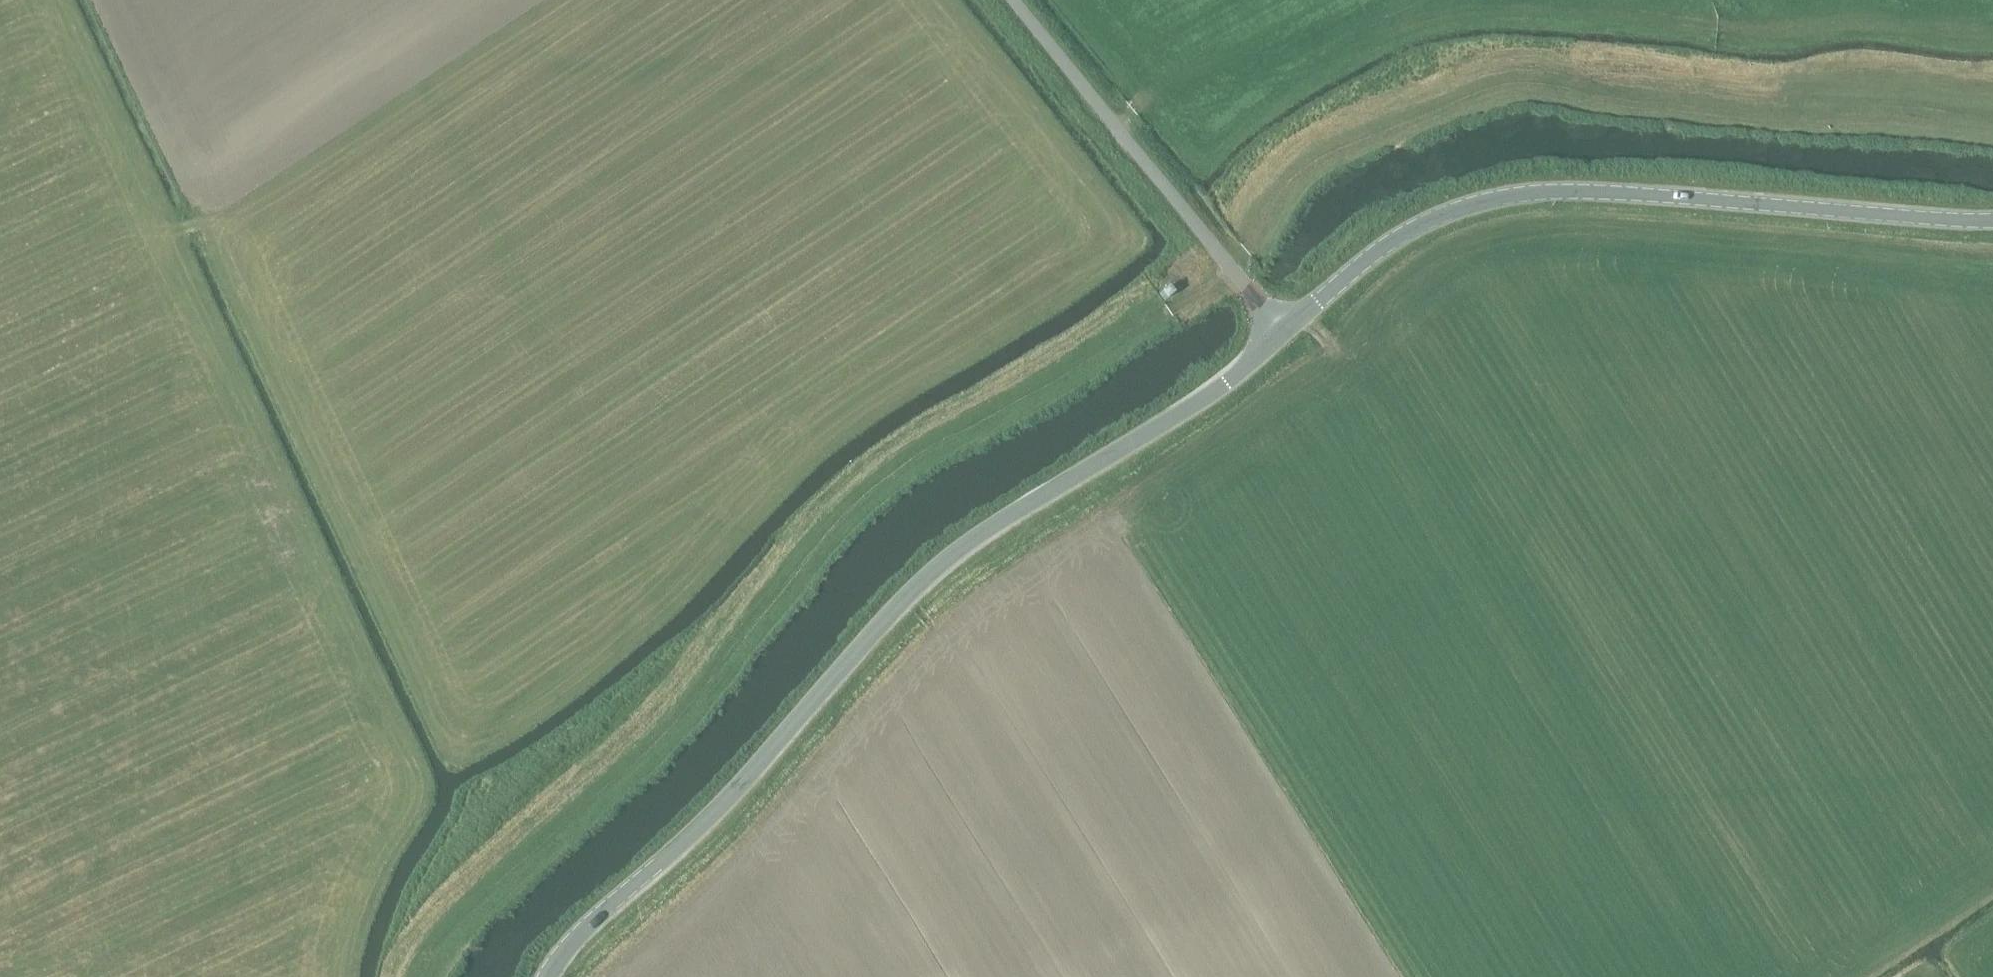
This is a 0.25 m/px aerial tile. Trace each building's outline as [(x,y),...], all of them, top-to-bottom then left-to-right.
[(1163,289),(1169,297),(1177,290),(1171,283),(1163,289)]
